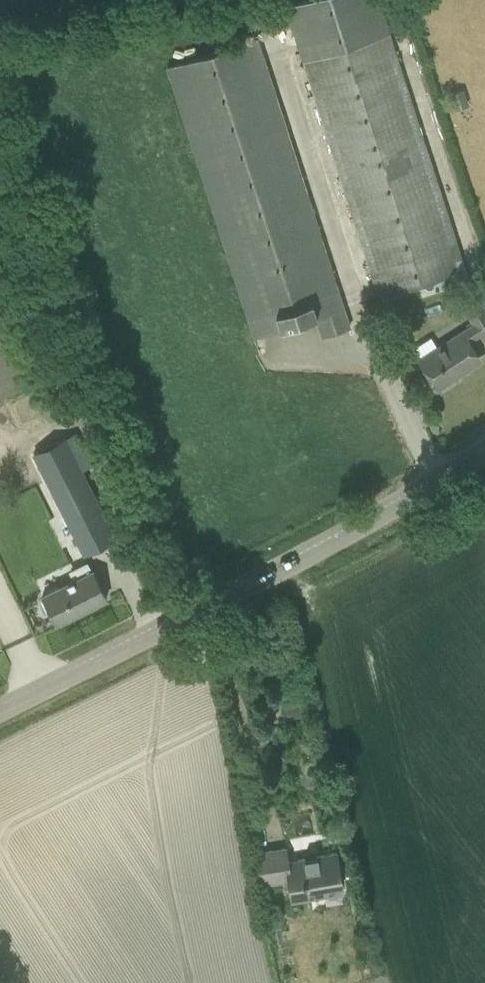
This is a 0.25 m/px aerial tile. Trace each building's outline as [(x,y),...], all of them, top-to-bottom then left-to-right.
[(379,291),(443,272),(447,288),(468,282),(464,266),(435,168),(379,0),(304,0),(284,7),(376,293),(379,291)] [(164,68),(252,338),(314,317),(320,336),(349,327),(255,38),(164,68)] [(449,94),(453,110),(468,105),(463,89),(449,94)] [(426,371),(437,388),(456,376),(454,373),(478,357),(468,340),(479,333),(483,338),(484,336),(484,312),(479,302),(464,311),(472,323),(417,358),(426,371)] [(9,414),(39,472),(72,455),(42,397),(9,414)] [(65,516),(76,540),(85,558),(114,544),(93,502),(65,516)] [(76,578),(60,586),(42,595),(43,598),(40,600),(45,611),(49,609),(56,623),(105,598),(91,570),(91,571),(86,562),(71,569),(76,578)] [(302,716),(300,701),(279,705),(282,719),(302,716)] [(256,853),(259,873),(261,884),(287,880),(290,898),(342,890),(335,852),(287,861),(284,848),(256,853)]
